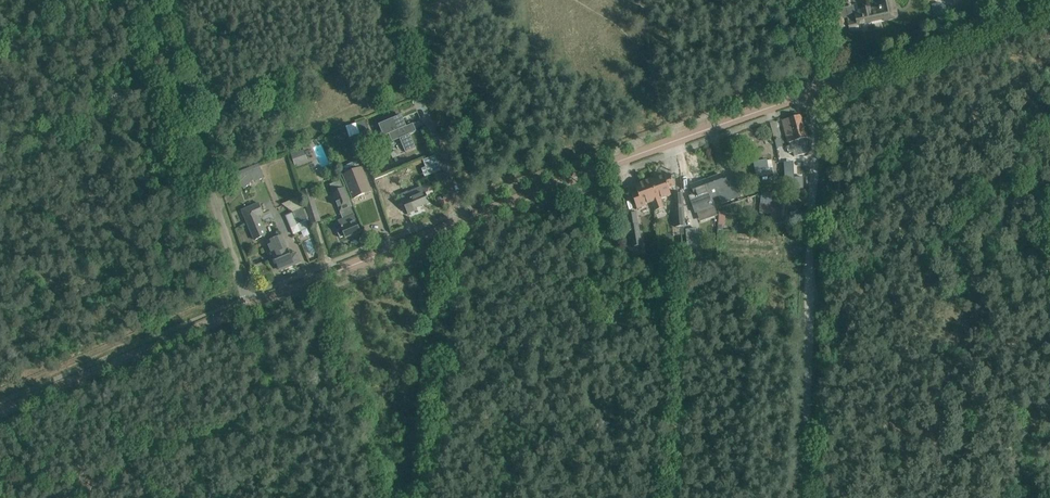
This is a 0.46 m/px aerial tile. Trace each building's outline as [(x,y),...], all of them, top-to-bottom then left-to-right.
[(859,13),(855,14),(853,6),(842,9),(841,7),(831,9),(836,29),(849,26),(850,30),(858,29),(858,24),(883,19),(883,21),(897,18),(895,7),(894,0),(882,0),(879,1),(880,7),(870,9),(869,8),(859,10),(859,13)] [(401,115),(379,124),(384,136),(389,134),(392,142),(400,138),(406,153),(416,148),(410,134),(414,132),(411,125),(407,127),(403,117),(401,115)] [(800,115),(783,120),(789,142),(790,142),(790,145),(787,146),(789,152),(793,151),(795,156),(806,153),(807,153),(803,138),(806,137),(800,115)] [(366,120),(357,123),(360,134),(368,132),(370,131),(366,120)] [(360,134),(350,138),(356,158),(366,155),(360,134)] [(292,152),(295,165),(316,160),(313,147),(292,152)] [(435,155),(423,160),(426,167),(430,165),(433,174),(441,170),(435,155)] [(844,156),(843,170),(852,170),(852,156),(844,156)] [(357,161),(342,167),(345,174),(343,175),(353,198),(371,191),(362,167),(360,168),(357,161)] [(767,161),(753,163),(755,172),(757,171),(758,177),(769,175),(767,161)] [(259,164),(234,174),(241,181),(239,183),(244,189),(254,180),(256,182),(265,178),(259,164)] [(794,167),(785,168),(786,190),(789,190),(804,189),(803,179),(794,179),(794,167)] [(395,173),(377,180),(387,208),(396,205),(389,187),(399,183),(395,173)] [(656,190),(651,191),(654,201),(652,202),(655,211),(664,208),(661,199),(671,195),(669,188),(675,186),(670,174),(652,180),(656,190)] [(720,174),(705,180),(709,190),(712,198),(719,196),(721,203),(740,196),(736,187),(733,176),(722,180),(720,174)] [(637,191),(631,193),(637,209),(646,206),(646,204),(652,202),(654,201),(651,191),(656,190),(652,180),(652,179),(635,185),(637,191)] [(694,194),(689,196),(693,206),(696,213),(698,218),(711,213),(709,208),(707,203),(713,201),(712,198),(709,190),(705,180),(691,185),(694,194)] [(340,181),(330,185),(333,192),(333,193),(340,211),(343,219),(339,221),(342,228),(337,230),(340,238),(345,236),(346,238),(360,232),(354,216),(355,215),(351,207),(344,188),(343,188),(340,181)] [(408,192),(401,194),(404,201),(403,201),(408,213),(417,210),(416,208),(429,203),(425,193),(433,190),(430,183),(408,192)] [(311,188),(302,191),(308,211),(317,208),(311,188)] [(675,205),(673,205),(675,227),(685,226),(682,193),(674,193),(674,194),(675,205)] [(761,193),(760,213),(772,214),(771,223),(782,223),(793,224),(794,206),(772,204),(773,194),(762,193),(761,193)] [(244,210),(242,210),(245,217),(246,220),(255,240),(267,235),(258,215),(263,213),(259,203),(244,210)] [(298,224),(291,227),(294,234),(309,228),(306,221),(308,220),(303,208),(293,212),(298,224)] [(719,224),(727,224),(727,211),(720,210),(719,224)] [(638,224),(629,225),(632,247),(642,245),(639,224),(638,224)] [(697,229),(685,230),(688,256),(699,255),(697,229)] [(271,241),(270,244),(271,249),(280,270),(300,261),(297,255),(297,253),(294,255),(290,256),(285,243),(282,239),(279,237),(271,241)] [(302,242),(310,257),(319,252),(310,237),(302,242)]
